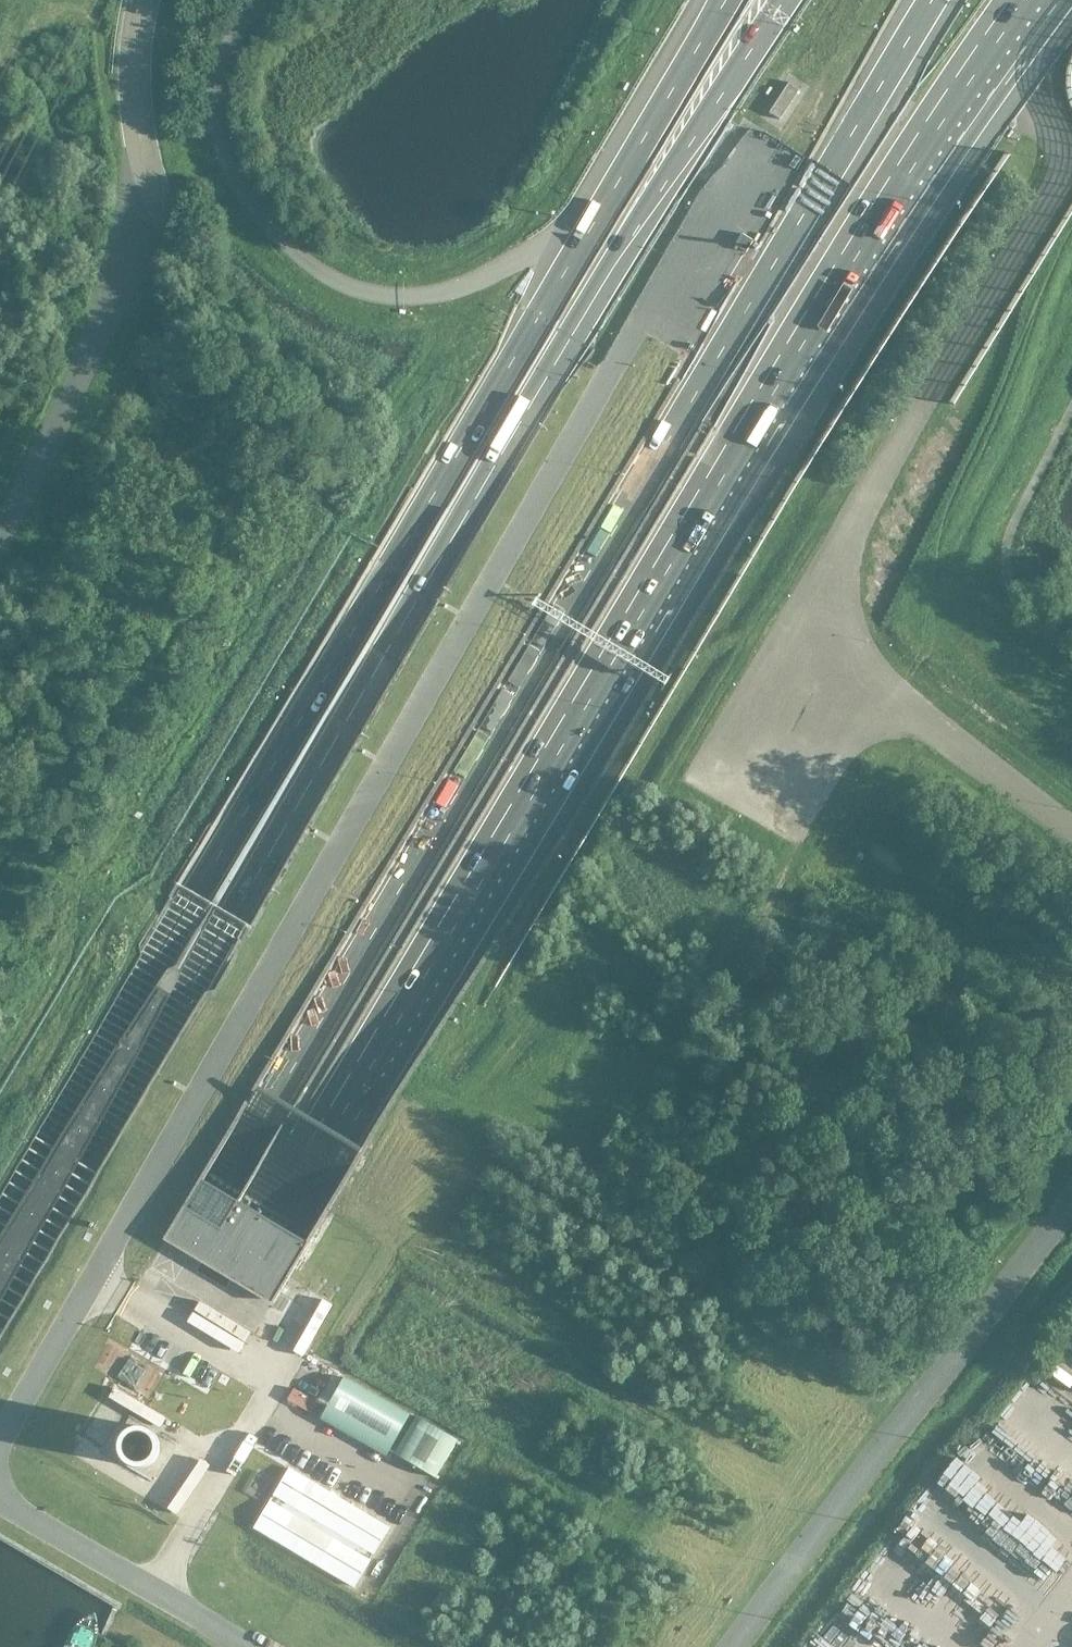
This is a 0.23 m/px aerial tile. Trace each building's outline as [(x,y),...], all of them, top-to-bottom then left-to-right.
[(285,1283),(311,1240),(226,1189),(200,1232),(285,1283)] [(323,1366),(302,1401),(345,1427),(366,1392),(323,1366)] [(369,1393),(348,1428),(390,1453),(411,1417),(369,1393)] [(415,1418),(392,1454),(436,1480),(458,1444),(415,1418)] [(287,1468),(249,1531),(357,1595),(395,1532),(287,1468)] [(1034,1524),(1024,1538),(1048,1556),(1062,1537),(1023,1508),(1019,1513),(1034,1524)]
